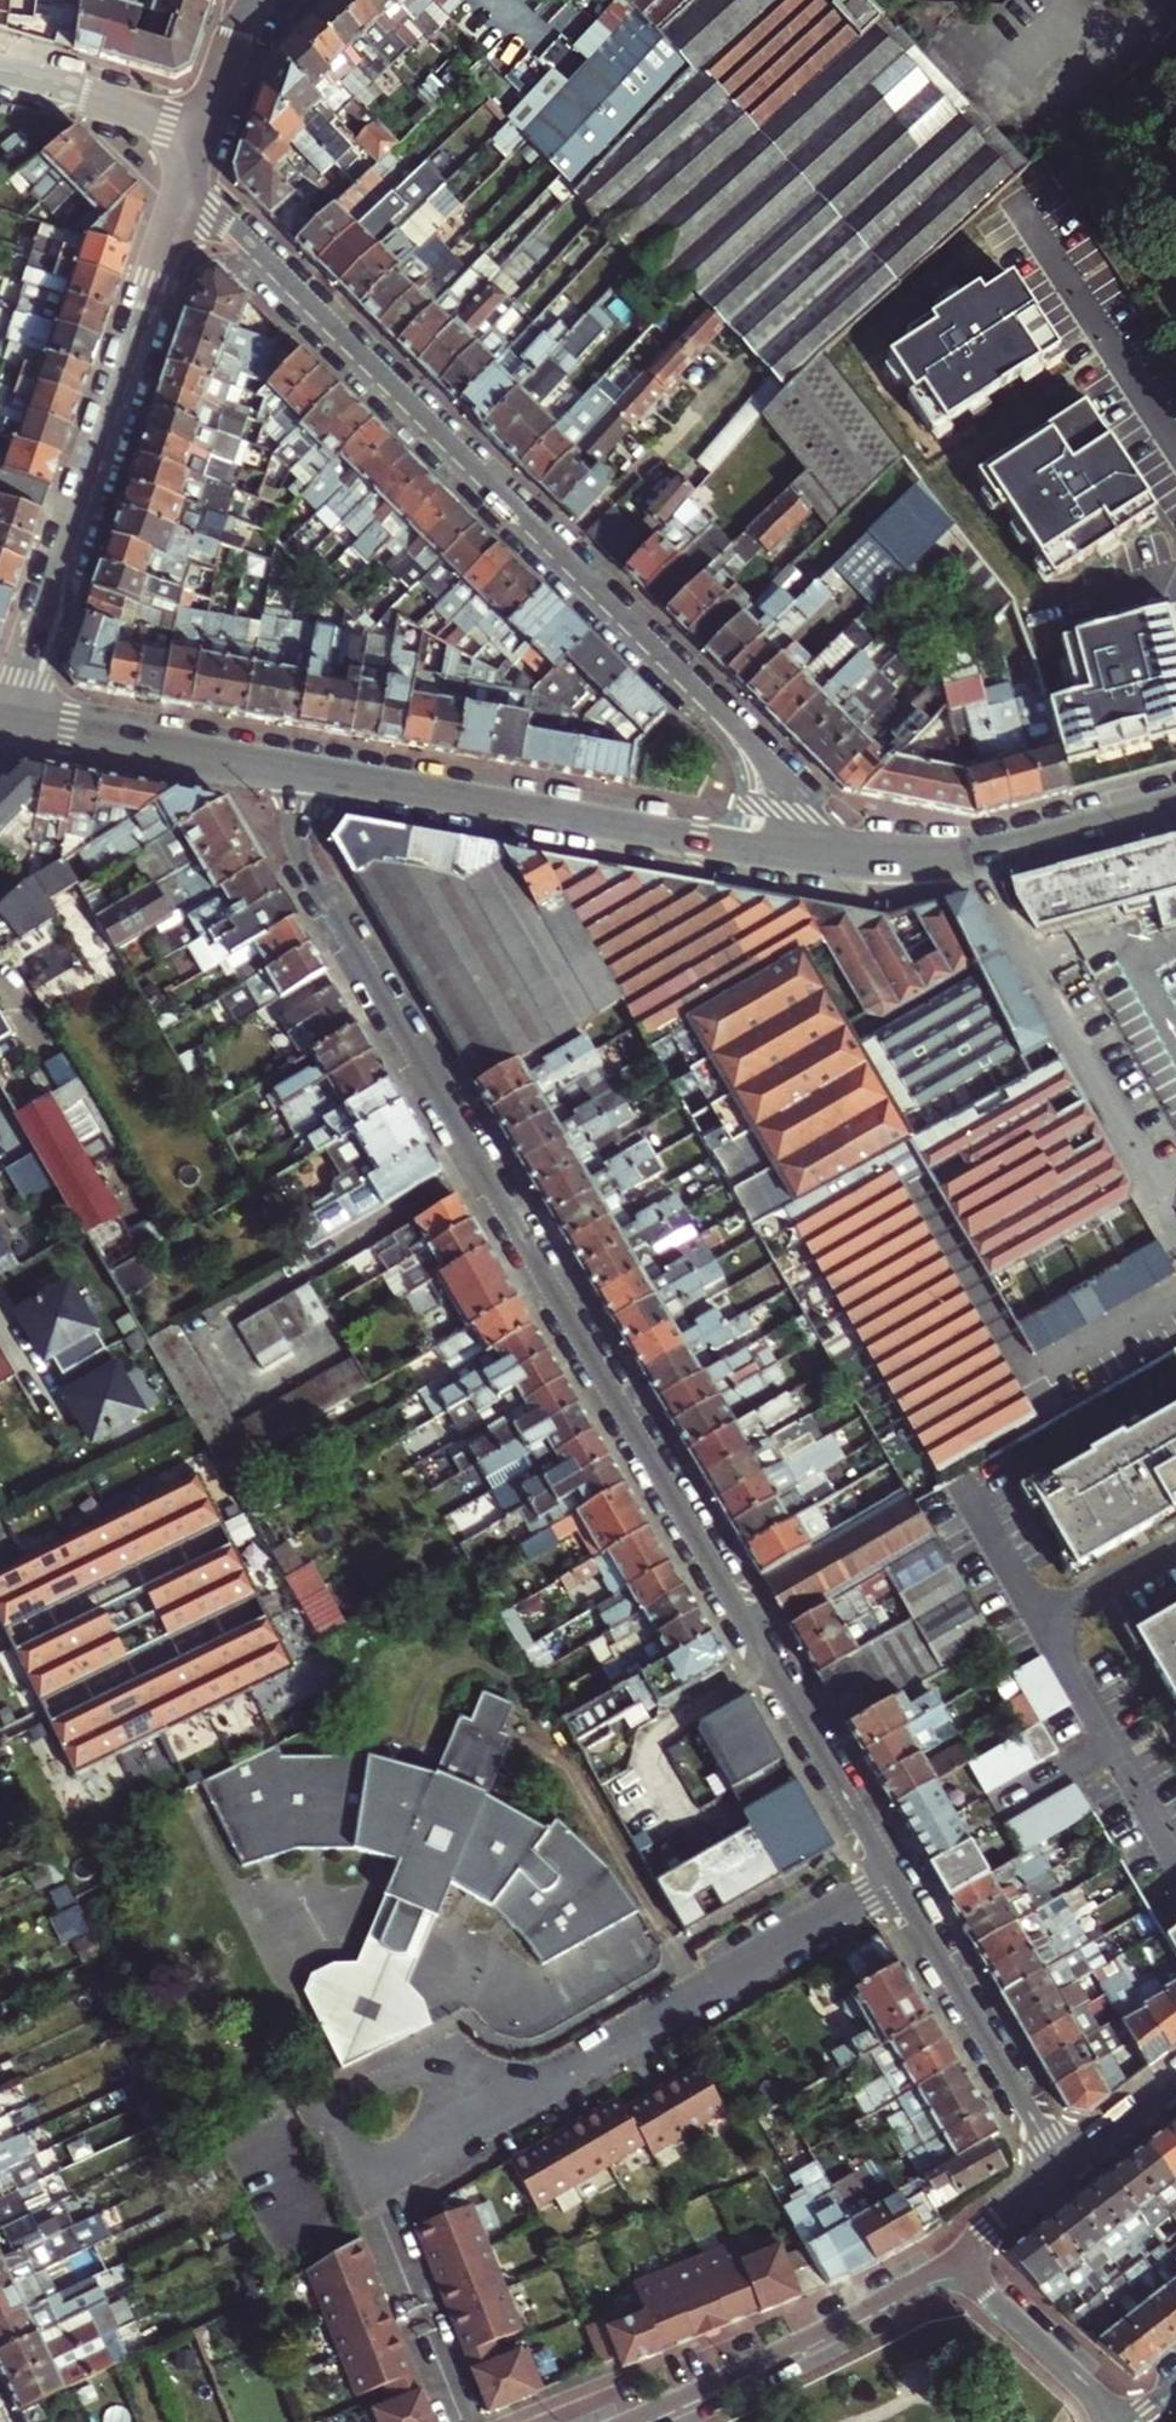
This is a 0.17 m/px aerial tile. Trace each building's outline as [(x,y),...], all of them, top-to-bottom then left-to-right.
[(100,57),(116,0),(81,0),(81,1),(76,34),(74,50),(100,57)] [(124,64),(141,13),(137,12),(140,0),(116,0),(100,57),(124,64)] [(203,32),(211,10),(181,0),(140,0),(137,12),(141,13),(203,32)] [(211,10),(214,0),(181,0),(211,10)] [(406,50),(360,0),(329,0),(328,1),(389,67),(407,51),(406,50)] [(425,33),(394,0),(360,0),(406,50),(425,33)] [(449,15),(435,0),(394,0),(425,33),(429,37),(451,17),(449,15)] [(463,1),(462,0),(435,0),(449,15),(463,1)] [(643,119),(691,67),(659,35),(625,0),(624,0),(604,22),(581,45),(509,120),(523,134),(526,138),(544,156),(561,174),(577,190),(596,170),(643,119)] [(1032,162),(968,96),(901,27),(897,30),(880,13),(868,0),(696,0),(659,35),(691,67),(643,119),(596,170),(577,190),(573,195),(594,217),(614,237),(637,260),(616,283),(656,322),(689,287),(708,307),(725,326),(746,348),(757,361),(770,375),(781,386),(784,390),(824,353),(869,313),(900,286),(898,284),(972,217),(1016,177),(1032,162)] [(659,35),(696,0),(625,0),(659,35)] [(372,84),(389,67),(328,1),(311,18),(372,84)] [(174,79),(190,70),(203,32),(141,13),(124,64),(174,79)] [(380,93),(372,84),(311,18),(292,35),(339,85),(362,109),(373,100),(380,93)] [(54,44),(74,50),(76,34),(58,29),(54,44)] [(362,109),(339,85),(292,35),(272,55),(335,120),(344,111),(348,115),(350,114),(365,130),(354,139),(372,158),(378,163),(387,154),(396,145),(362,109)] [(327,127),(335,120),(272,55),(260,87),(333,164),(354,186),(378,163),(372,158),(364,165),(327,127)] [(449,95),(467,78),(458,68),(440,85),(449,95)] [(431,112),(449,95),(440,85),(434,79),(416,96),(418,98),(431,112)] [(320,177),(333,164),(260,87),(251,116),(308,177),(314,171),(320,177)] [(414,128),(431,112),(418,98),(400,114),(414,128)] [(321,190),(308,177),(251,116),(241,144),(286,189),(294,181),(311,199),(321,190)] [(495,133),(514,151),(526,138),(523,134),(509,120),(495,133)] [(66,185),(83,167),(79,163),(97,149),(77,128),(19,172),(35,188),(30,194),(36,200),(40,204),(63,182),(66,185)] [(317,221),(304,207),(286,189),(241,144),(233,168),(239,187),(285,234),(294,243),(300,238),(317,221)] [(74,193),(83,202),(117,168),(97,149),(79,163),(83,167),(66,185),(63,182),(40,204),(51,215),(74,193)] [(294,243),(316,265),(386,197),(379,190),(384,186),(378,180),(393,165),(393,161),(387,154),(378,163),(354,186),(334,205),(317,221),(300,238),(294,243)] [(415,170),(423,179),(431,171),(423,162),(415,170)] [(85,239),(101,223),(137,188),(117,168),(83,202),(92,211),(75,227),(69,234),(85,239)] [(316,265),(337,286),(397,228),(389,221),(404,207),(402,205),(420,187),(409,175),(386,197),(316,265)] [(304,207),(311,199),(294,181),(286,189),(304,207)] [(101,223),(136,235),(144,211),(140,191),(137,188),(101,223)] [(337,286),(358,307),(440,224),(421,205),(397,228),(337,286)] [(358,307),(377,326),(430,272),(421,264),(435,249),(456,228),(446,218),(440,224),(358,307)] [(85,239),(129,254),(136,235),(101,223),(85,239)] [(32,253),(120,283),(129,254),(85,239),(69,234),(55,229),(42,224),(32,253)] [(430,272),(444,258),(435,249),(421,264),(430,272)] [(377,326),(396,345),(445,294),(468,270),(449,252),(444,258),(430,272),(377,326)] [(40,288),(110,312),(120,283),(32,253),(22,282),(25,283),(40,288)] [(396,345),(417,365),(492,283),(503,271),(494,264),(480,278),(478,276),(453,302),(445,294),(396,345)] [(185,313),(237,331),(248,299),(216,266),(199,272),(185,313)] [(445,294),(453,302),(478,276),(470,268),(468,270),(445,294)] [(935,326),(888,356),(937,430),(1057,352),(1009,278),(981,296),(976,289),(930,319),(935,326)] [(21,297),(35,302),(40,288),(25,283),(21,297)] [(474,347),(467,340),(507,297),(492,283),(417,365),(438,386),(474,347)] [(15,313),(100,342),(110,312),(40,288),(35,302),(21,297),(15,313)] [(493,326),(502,334),(520,315),(511,307),(493,326)] [(677,340),(695,358),(725,326),(708,307),(677,340)] [(90,371),(100,342),(15,313),(5,342),(10,344),(90,371)] [(271,344),(237,331),(185,313),(177,338),(251,365),(262,369),(271,344)] [(556,429),(537,410),(581,363),(578,360),(605,331),(588,314),(587,315),(573,329),(481,429),(520,468),(556,429)] [(438,386),(457,405),(510,348),(531,326),(520,315),(502,334),(493,326),(474,347),(438,386)] [(481,429),(573,329),(560,317),(543,336),(522,359),(510,348),(457,405),(481,429)] [(510,348),(522,359),(543,336),(532,325),(531,326),(510,348)] [(249,372),(251,365),(177,338),(168,365),(235,388),(239,375),(262,382),(263,377),(249,372)] [(644,375),(663,392),(695,358),(677,340),(663,355),(644,375)] [(90,371),(10,344),(0,372),(0,373),(80,400),(90,371)] [(259,423),(265,425),(319,370),(300,351),(278,374),(268,384),(257,396),(266,399),(259,423)] [(902,456),(826,356),(758,414),(785,447),(804,471),(787,489),(807,511),(824,528),(902,456)] [(248,393),(235,388),(168,365),(160,387),(247,418),(249,411),(243,409),(248,393)] [(262,382),(268,384),(278,374),(262,369),(251,365),(249,372),(263,377),(262,382)] [(282,430),(290,438),(338,389),(319,370),(265,425),(256,448),(262,450),(282,430)] [(70,430),(80,400),(0,373),(0,406),(70,430)] [(612,409),(631,426),(663,392),(644,375),(615,406),(612,409)] [(694,463),(706,473),(781,386),(770,375),(694,463)] [(248,419),(247,418),(160,387),(153,410),(215,433),(221,418),(245,427),(248,419)] [(615,406),(595,388),(556,429),(520,468),(539,487),(578,445),(612,409),(615,406)] [(298,464),(317,445),(356,406),(338,389),(290,438),(282,446),(273,455),(290,471),(298,464)] [(60,459),(70,430),(0,406),(0,438),(60,459)] [(298,464),(315,481),(373,424),(356,406),(317,445),(298,464)] [(1083,407),(981,474),(1051,580),(1153,513),(1083,407)] [(578,445),(596,463),(631,426),(612,409),(578,445)] [(217,434),(215,433),(153,410),(145,433),(210,455),(217,434)] [(233,440),(239,442),(245,427),(221,418),(215,433),(217,434),(233,440)] [(302,495),(319,511),(390,440),(373,424),(315,481),(307,489),(302,495)] [(231,463),(226,461),(210,455),(145,433),(137,457),(202,479),(206,467),(227,474),(231,463)] [(226,461),(228,455),(233,440),(217,434),(210,455),(226,461)] [(60,459),(0,438),(0,472),(50,489),(60,459)] [(332,532),(342,522),(408,458),(390,440),(319,511),(315,515),(332,532)] [(539,487),(575,523),(610,484),(610,476),(596,463),(578,445),(539,487)] [(229,501),(216,497),(220,485),(202,479),(137,457),(128,484),(207,511),(227,517),(244,523),(249,508),(229,501)] [(342,522),(360,539),(425,475),(408,458),(342,522)] [(315,481),(298,464),(290,471),(298,480),(289,489),(298,498),(302,495),(307,489),(315,481)] [(220,485),(223,486),(227,474),(206,467),(202,479),(220,485)] [(42,514),(50,489),(0,472),(0,473),(0,500),(42,514)] [(377,557),(394,540),(442,492),(425,475),(360,539),(377,557)] [(652,539),(686,499),(693,491),(674,475),(643,513),(646,516),(638,525),(652,539)] [(813,664),(787,638),(829,596),(855,622),(906,572),(954,524),(921,480),(820,581),(726,674),(764,712),(813,664)] [(223,532),(202,526),(207,511),(128,484),(119,510),(220,544),(241,551),(244,540),(223,532)] [(216,497),(229,501),(233,489),(223,486),(220,485),(216,497)] [(255,497),(274,503),(280,492),(259,485),(255,497)] [(807,511),(787,489),(732,545),(665,613),(687,635),(734,587),(807,511)] [(387,567),(394,574),(459,509),(442,492),(394,540),(404,551),(387,567)] [(624,572),(643,591),(710,523),(686,499),(652,539),(646,546),(624,572)] [(42,514),(0,500),(0,530),(32,541),(42,514)] [(610,559),(624,572),(646,546),(635,535),(638,532),(612,507),(585,534),(610,559)] [(428,574),(441,561),(476,526),(459,509),(394,574),(401,581),(418,564),(428,574)] [(217,559),(220,544),(119,510),(110,537),(185,562),(189,549),(217,559)] [(202,526),(223,532),(227,517),(207,511),(202,526)] [(643,591),(665,613),(732,545),(710,523),(643,591)] [(1012,601),(954,524),(906,572),(925,592),(951,566),(999,614),(1012,601)] [(441,603),(447,597),(497,547),(476,526),(441,561),(450,570),(437,584),(429,592),(441,603)] [(32,541),(0,530),(0,558),(24,566),(32,541)] [(180,591),(191,564),(185,562),(110,537),(101,564),(163,585),(180,591)] [(452,622),(462,612),(512,562),(497,547),(447,597),(456,606),(446,616),(452,622)] [(15,594),(24,566),(0,558),(0,589),(15,594)] [(450,570),(441,561),(428,574),(437,584),(450,570)] [(455,648),(468,634),(526,576),(512,562),(462,612),(472,621),(461,631),(460,630),(446,644),(449,647),(455,648)] [(143,597),(177,608),(180,591),(163,585),(101,564),(93,588),(126,600),(135,603),(140,605),(143,597)] [(704,651),(726,674),(820,581),(811,572),(804,579),(800,575),(789,564),(751,603),(704,651)] [(468,634),(484,650),(542,592),(526,576),(468,634)] [(687,635),(704,651),(751,603),(734,587),(687,635)] [(107,692),(133,697),(146,630),(131,626),(121,624),(126,600),(93,588),(83,617),(119,629),(118,638),(114,658),(107,692)] [(15,594),(0,589),(0,638),(15,594)] [(160,702),(190,708),(203,634),(207,614),(210,601),(196,597),(180,591),(177,608),(175,617),(172,635),(160,702)] [(504,676),(518,661),(565,615),(542,592),(484,650),(475,658),(487,666),(500,653),(508,661),(497,672),(498,673),(504,676)] [(121,624),(131,626),(135,610),(133,609),(135,603),(126,600),(121,624)] [(133,697),(160,702),(172,635),(160,632),(164,613),(151,608),(146,630),(133,697)] [(369,634),(377,626),(359,609),(352,617),(369,634)] [(1048,705),(1063,763),(1175,734),(1175,610),(1061,639),(1076,698),(1048,705)] [(460,630),(461,631),(472,621),(462,612),(452,622),(460,630)] [(384,619),(399,623),(400,616),(390,613),(384,619)] [(190,708),(216,713),(229,643),(234,618),(207,614),(203,634),(190,708)] [(518,661),(542,684),(588,638),(565,615),(518,661)] [(377,740),(403,744),(424,630),(418,626),(400,616),(399,623),(393,654),(377,740)] [(74,686),(107,692),(114,658),(118,638),(119,629),(83,617),(65,671),(74,686)] [(216,713),(244,717),(257,648),(262,623),(250,621),(234,618),(229,643),(216,713)] [(244,717),(272,722),(286,646),(290,622),(279,620),(263,618),(262,623),(257,648),(244,717)] [(994,619),(969,643),(972,655),(1001,647),(994,619)] [(272,722),(299,726),(312,651),(317,626),(290,622),(286,646),(272,722)] [(324,730),(333,682),(339,651),(342,631),(317,626),(312,651),(299,726),(324,730)] [(872,717),(867,711),(897,681),(911,638),(904,631),(900,628),(890,638),(900,648),(878,671),(801,749),(836,783),(871,746),(857,732),(872,717)] [(403,744),(430,749),(449,647),(446,644),(436,637),(424,630),(403,744)] [(764,712),(783,730),(860,653),(842,635),(813,664),(764,712)] [(605,699),(628,678),(588,638),(542,684),(535,691),(562,704),(574,710),(585,716),(591,711),(582,702),(589,695),(595,689),(605,699)] [(962,706),(984,700),(972,655),(969,643),(938,671),(940,679),(947,706),(948,710),(962,706)] [(430,749),(457,754),(470,682),(457,679),(462,652),(455,648),(449,647),(430,749)] [(350,735),(377,740),(393,654),(366,649),(365,656),(350,735)] [(347,653),(339,651),(333,682),(347,685),(349,674),(344,668),(347,653)] [(324,730),(350,735),(365,656),(347,653),(344,668),(349,674),(347,685),(333,682),(324,730)] [(783,730),(801,749),(878,671),(860,653),(783,730)] [(457,754),(489,759),(503,681),(496,679),(493,687),(483,685),(487,666),(475,658),(470,682),(457,754)] [(1029,682),(1039,679),(1033,660),(1022,664),(1029,682)] [(489,759),(521,765),(535,691),(534,690),(531,685),(528,687),(527,692),(518,691),(518,683),(515,681),(504,676),(498,673),(496,679),(503,681),(489,759)] [(634,744),(665,715),(628,678),(605,699),(595,689),(589,695),(582,702),(591,711),(585,716),(597,723),(613,732),(627,739),(634,744)] [(592,748),(579,745),(581,736),(583,726),(585,716),(574,710),(562,704),(535,691),(521,765),(586,777),(592,748)] [(1071,791),(1063,763),(1048,705),(1044,692),(1015,700),(1041,799),(1071,791)] [(977,816),(1012,807),(986,708),(984,700),(962,706),(977,767),(964,771),(977,816)] [(1012,807),(1041,799),(1015,700),(986,708),(1012,807)] [(938,808),(977,816),(964,771),(948,710),(947,706),(931,723),(917,738),(945,741),(947,747),(946,747),(945,753),(927,749),(924,764),(896,758),(862,794),(938,808)] [(862,794),(896,758),(917,738),(931,723),(917,710),(892,736),(887,731),(871,746),(836,783),(842,790),(862,794)] [(627,739),(613,732),(597,723),(595,729),(583,726),(581,736),(579,745),(592,748),(586,777),(628,784),(634,744),(627,739)] [(38,814),(45,768),(38,767),(33,766),(29,766),(25,766),(21,767),(18,769),(15,771),(13,773),(0,786),(0,851),(24,873),(29,877),(35,838),(16,821),(30,806),(38,814)] [(61,862),(66,836),(76,774),(45,768),(38,814),(35,838),(29,877),(28,883),(61,862)] [(94,842),(92,835),(102,778),(76,774),(66,836),(61,862),(64,861),(85,848),(89,845),(94,842)] [(92,835),(94,842),(177,791),(126,783),(102,778),(92,835)] [(132,857),(148,847),(223,804),(215,798),(177,791),(94,842),(89,845),(85,848),(94,862),(101,875),(117,866),(132,857)] [(132,857),(149,888),(244,834),(229,809),(223,804),(148,847),(132,857)] [(569,1031),(599,1013),(500,846),(438,835),(346,818),(330,839),(360,890),(474,1086),(538,1048),(569,1031)] [(146,933),(185,911),(262,865),(244,834),(149,888),(97,919),(116,951),(146,933)] [(1173,839),(1172,839),(1057,869),(1057,871),(1013,882),(1017,897),(1037,929),(1123,907),(1125,916),(1157,907),(1163,930),(1175,926),(1175,839),(1173,839)] [(599,1013),(622,1000),(538,853),(500,846),(599,1013)] [(782,1206),(910,1139),(857,1047),(844,1025),(821,986),(813,972),(819,969),(809,951),(823,942),(799,901),(740,890),(587,862),(538,853),(622,1000),(751,1223),(782,1206)] [(59,917),(50,902),(78,886),(64,861),(61,862),(28,883),(0,900),(0,952),(59,917)] [(163,963),(202,940),(280,895),(262,865),(185,911),(190,920),(152,942),(163,963)] [(0,897),(0,900),(28,883),(29,877),(24,873),(0,897)] [(92,910),(107,902),(94,879),(79,888),(92,910)] [(857,1047),(910,1139),(1059,1059),(969,894),(883,916),(799,901),(823,942),(865,1014),(883,1018),(887,1016),(893,1027),(857,1047)] [(231,958),(254,944),(295,921),(280,895),(202,940),(211,955),(225,946),(231,958)] [(146,933),(152,942),(190,920),(185,911),(146,933)] [(233,971),(242,987),(310,947),(295,921),(254,944),(231,958),(227,960),(233,971)] [(225,946),(211,955),(217,966),(227,960),(231,958),(225,946)] [(238,1024),(272,1005),(325,973),(310,947),(242,987),(223,998),(238,1024)] [(272,1005),(281,1020),(335,989),(325,973),(272,1005)] [(314,1054),(357,1028),(335,989),(281,1020),(293,1042),(304,1035),(314,1054)] [(267,1098),(275,1113),(373,1055),(357,1028),(314,1054),(311,1056),(317,1066),(273,1092),(274,1094),(267,1098)] [(569,1031),(538,1048),(544,1060),(576,1041),(569,1031)] [(474,1086),(489,1112),(593,1052),(584,1037),(576,1041),(544,1060),(538,1048),(474,1086)] [(489,1112),(504,1138),(608,1078),(615,1074),(628,1067),(613,1040),(599,1048),(593,1052),(489,1112)] [(188,1075),(201,1068),(192,1052),(179,1060),(188,1075)] [(294,1139),(322,1123),(389,1084),(373,1055),(275,1113),(267,1118),(272,1127),(283,1121),(294,1139)] [(910,1139),(782,1206),(936,1470),(1034,1415),(901,1186),(927,1171),(944,1200),(939,1203),(942,1208),(947,1205),(964,1235),(959,1237),(966,1248),(971,1246),(989,1277),(1124,1202),(1128,1185),(1059,1059),(910,1139)] [(56,1091),(16,1116),(87,1236),(119,1217),(89,1167),(126,1145),(84,1075),(82,1076),(56,1091)] [(504,1138),(519,1164),(623,1104),(608,1078),(504,1138)] [(315,1156),(324,1151),(402,1105),(389,1084),(322,1123),(327,1130),(307,1142),(315,1156)] [(534,1191),(598,1154),(591,1143),(632,1119),(623,1104),(519,1164),(534,1191)] [(333,1205),(427,1149),(402,1105),(324,1151),(340,1178),(334,1182),(331,1191),(333,1194),(329,1197),(333,1205)] [(591,1143),(598,1154),(638,1131),(632,1119),(591,1143)] [(534,1191),(550,1217),(654,1157),(645,1142),(604,1165),(598,1154),(534,1191)] [(302,1238),(309,1251),(368,1216),(441,1173),(427,1149),(333,1205),(329,1197),(311,1206),(315,1213),(307,1218),(302,1238)] [(30,1155),(9,1164),(25,1198),(45,1189),(30,1155)] [(550,1217),(565,1244),(628,1207),(622,1196),(663,1172),(654,1157),(550,1217)] [(565,1244),(580,1269),(674,1214),(684,1209),(675,1194),(634,1218),(628,1207),(565,1244)] [(386,1273),(397,1267),(471,1224),(456,1199),(393,1237),(372,1249),(377,1258),(386,1273)] [(580,1269),(595,1296),(658,1259),(699,1236),(684,1209),(674,1214),(580,1269)] [(378,1313),(403,1299),(487,1251),(471,1224),(397,1267),(402,1276),(368,1295),(378,1313)] [(0,1240),(0,1275),(17,1267),(0,1240)] [(595,1296),(610,1321),(714,1261),(706,1247),(665,1270),(658,1259),(595,1296)] [(466,1332),(517,1303),(487,1251),(403,1299),(415,1319),(448,1300),(466,1332)] [(144,1256),(110,1276),(126,1302),(160,1282),(144,1256)] [(626,1348),(689,1312),(682,1301),(723,1277),(714,1261),(610,1321),(626,1348)] [(1131,1261),(1021,1315),(1037,1347),(1147,1294),(1131,1261)] [(363,1287),(368,1295),(402,1276),(397,1267),(386,1273),(363,1287)] [(68,1284),(18,1313),(45,1360),(52,1356),(62,1374),(106,1349),(96,1331),(68,1284)] [(315,1328),(330,1319),(323,1309),(310,1285),(295,1294),(315,1328)] [(626,1348),(641,1374),(744,1314),(735,1299),(733,1300),(727,1289),(689,1312),(626,1348)] [(300,1336),(315,1328),(295,1294),(280,1302),(300,1336)] [(286,1345),(300,1336),(280,1302),(267,1310),(276,1325),(284,1340),(286,1345)] [(500,1348),(532,1329),(517,1303),(466,1332),(434,1350),(442,1364),(458,1355),(459,1357),(494,1337),(500,1348)] [(238,1327),(247,1342),(276,1325),(267,1310),(238,1327)] [(641,1374),(656,1401),(719,1364),(712,1353),(737,1339),(753,1329),(744,1314),(641,1374)] [(148,1340),(156,1356),(184,1340),(175,1324),(148,1340)] [(247,1342),(255,1357),(284,1340),(276,1325),(247,1342)] [(431,1422),(547,1355),(532,1329),(500,1348),(486,1356),(492,1367),(452,1390),(454,1393),(413,1418),(411,1422),(416,1431),(431,1422)] [(459,1357),(465,1368),(486,1356),(500,1348),(494,1337),(459,1357)] [(712,1353),(719,1364),(744,1350),(737,1339),(712,1353)] [(263,1371),(292,1354),(286,1345),(284,1340),(255,1357),(263,1371)] [(753,1362),(768,1354),(760,1340),(745,1349),(753,1362)] [(116,1366),(106,1349),(62,1374),(72,1391),(66,1395),(93,1443),(143,1414),(116,1366)] [(656,1401),(670,1426),(761,1375),(753,1362),(745,1349),(744,1350),(719,1364),(656,1401)] [(503,1416),(562,1381),(547,1355),(431,1422),(438,1434),(454,1425),(456,1429),(479,1415),(497,1405),(503,1416)] [(446,1379),(452,1390),(492,1367),(486,1356),(465,1368),(446,1379)] [(354,1397),(370,1388),(353,1359),(338,1368),(354,1397)] [(686,1453),(734,1427),(726,1413),(784,1380),(776,1366),(761,1375),(670,1426),(686,1453)] [(340,1405),(354,1397),(338,1368),(323,1376),(340,1405)] [(308,1385),(324,1414),(340,1405),(323,1376),(308,1385)] [(432,1492),(460,1475),(577,1407),(562,1381),(503,1416),(485,1426),(492,1437),(452,1460),(456,1469),(428,1485),(432,1492)] [(310,1422),(324,1414),(308,1385),(293,1393),(310,1422)] [(295,1431),(310,1422),(293,1393),(279,1401),(295,1431)] [(686,1453),(701,1478),(770,1439),(765,1431),(796,1414),(786,1397),(734,1427),(686,1453)] [(281,1439),(295,1431),(279,1401),(264,1410),(281,1439)] [(503,1416),(497,1405),(479,1415),(485,1426),(503,1416)] [(533,1468),(593,1434),(577,1407),(460,1475),(468,1489),(484,1479),(486,1482),(492,1493),(533,1468)] [(266,1448),(281,1439),(264,1410),(250,1418),(266,1448)] [(765,1431),(770,1439),(800,1422),(796,1414),(765,1431)] [(701,1478),(714,1502),(814,1446),(822,1441),(808,1417),(800,1422),(770,1439),(701,1478)] [(1031,1502),(1077,1581),(1175,1524),(1175,1419),(1125,1449),(1123,1445),(1089,1465),(1091,1468),(1031,1502)] [(491,1528),(518,1512),(608,1460),(593,1434),(533,1468),(540,1480),(498,1504),(501,1508),(485,1517),(491,1528)] [(714,1502),(729,1526),(797,1487),(822,1473),(827,1470),(843,1461),(829,1437),(822,1441),(814,1446),(714,1502)] [(564,1521),(624,1487),(608,1460),(518,1512),(527,1527),(557,1509),(564,1521)] [(218,1465),(198,1475),(295,1671),(328,1655),(318,1637),(298,1606),(291,1592),(283,1578),(268,1552),(253,1526),(238,1500),(223,1473),(218,1465)] [(897,1497),(906,1492),(891,1465),(881,1471),(897,1497)] [(492,1493),(498,1504),(540,1480),(533,1468),(492,1493)] [(729,1526),(742,1549),(836,1496),(822,1473),(797,1487),(729,1526)] [(295,1671),(198,1475),(43,1551),(35,1534),(14,1544),(22,1561),(0,1572),(0,1625),(75,1776),(252,1691),(265,1719),(300,1703),(287,1674),(295,1671)] [(595,1559),(648,1529),(624,1487),(564,1521),(520,1547),(526,1558),(532,1560),(557,1545),(558,1540),(583,1525),(590,1539),(585,1542),(595,1559)] [(901,1697),(994,1644),(932,1537),(911,1500),(906,1492),(897,1497),(854,1522),(830,1535),(757,1575),(788,1628),(885,1574),(891,1585),(898,1597),(912,1621),(885,1637),(816,1676),(831,1702),(859,1686),(874,1712),(901,1697)] [(742,1549),(757,1575),(830,1535),(824,1524),(848,1511),(838,1495),(836,1496),(742,1549)] [(830,1535),(854,1522),(848,1511),(824,1524),(830,1535)] [(603,1604),(669,1566),(648,1529),(595,1559),(582,1566),(593,1586),(591,1587),(590,1589),(589,1591),(589,1592),(589,1594),(590,1597),(591,1598),(592,1599),(594,1601),(596,1601),(598,1601),(601,1600),(603,1604)] [(301,1598),(328,1586),(317,1561),(290,1573),(301,1598)] [(596,1608),(609,1632),(683,1590),(669,1566),(603,1604),(596,1608)] [(566,1592),(584,1582),(577,1569),(559,1580),(566,1592)] [(788,1628),(802,1653),(860,1619),(872,1613),(878,1609),(870,1597),(891,1585),(885,1574),(788,1628)] [(601,1637),(614,1661),(697,1613),(683,1590),(609,1632),(601,1637)] [(522,1651),(533,1644),(511,1607),(500,1613),(511,1631),(522,1651)] [(601,1668),(615,1692),(711,1638),(697,1613),(614,1661),(601,1668)] [(868,1632),(879,1626),(872,1613),(860,1619),(868,1632)] [(1136,1641),(1175,1711),(1175,1618),(1136,1641)] [(802,1653),(816,1676),(885,1637),(879,1626),(868,1632),(860,1619),(802,1653)] [(677,1701),(678,1694),(728,1666),(711,1638),(615,1692),(591,1706),(608,1735),(656,1707),(667,1707),(677,1701)] [(1040,1724),(1041,1725),(1073,1707),(1044,1656),(1012,1675),(1040,1724)] [(846,1728),(874,1712),(859,1686),(831,1702),(846,1728)] [(640,1911),(611,1869),(556,1817),(548,1831),(488,1797),(509,1749),(498,1744),(502,1733),(514,1705),(484,1691),(472,1719),(461,1715),(435,1774),(367,1757),(287,1753),(281,1742),(202,1780),(243,1863),(301,1846),(352,1847),(398,1861),(384,1895),(385,1895),(357,1962),(334,1963),(311,1973),(305,1989),(342,2065),(429,2024),(422,2000),(407,1983),(435,1916),(438,1917),(452,1883),(492,1906),(525,1938),(543,1964),(640,1911)] [(846,1728),(861,1755),(925,1719),(941,1709),(934,1696),(908,1710),(901,1697),(874,1712),(846,1728)] [(781,1876),(832,1847),(746,1698),(695,1727),(695,1728),(752,1826),(781,1876)] [(876,1780),(920,1756),(940,1745),(933,1732),(949,1723),(941,1709),(925,1719),(861,1755),(876,1780)] [(940,1745),(956,1735),(949,1723),(933,1732),(940,1745)] [(1040,1724),(974,1761),(968,1764),(987,1798),(1059,1756),(1041,1725),(1040,1724)] [(498,1744),(509,1749),(513,1738),(502,1733),(498,1744)] [(876,1780),(892,1807),(934,1783),(968,1764),(974,1761),(965,1744),(926,1766),(920,1756),(876,1780)] [(934,1783),(892,1807),(946,1901),(989,1877),(934,1783)] [(1094,1818),(1075,1785),(1002,1826),(1021,1859),(1039,1849),(1094,1818)] [(656,1882),(685,1931),(781,1876),(752,1826),(656,1882)] [(1011,1864),(1016,1873),(1044,1857),(1039,1849),(1021,1859),(1011,1864)] [(946,1901),(960,1924),(1047,1875),(1052,1872),(1044,1857),(1016,1873),(1011,1864),(989,1877),(946,1901)] [(960,1924),(973,1948),(1061,1899),(1066,1896),(1052,1872),(1047,1875),(960,1924)] [(973,1948),(987,1971),(1074,1923),(1061,1899),(973,1948)] [(82,1904),(54,1916),(64,1939),(92,1927),(82,1904)] [(1001,1995),(1063,1960),(1058,1951),(1078,1940),(1076,1938),(1081,1935),(1074,1923),(987,1971),(1001,1995)] [(852,2065),(932,2019),(883,1934),(844,1956),(862,1987),(851,1994),(848,1996),(845,1999),(844,2003),(843,2006),(843,2009),(844,2011),(846,2014),(848,2017),(851,2019),(854,2020),(857,2020),(859,2020),(862,2019),(864,2018),(872,2033),(835,2054),(843,2069),(852,2065)] [(1167,1944),(1175,1959),(1175,1937),(1167,1944)] [(1001,1995),(1014,2018),(1071,1986),(1093,1974),(1080,1951),(1063,1960),(1001,1995)] [(1175,2044),(1175,2010),(1158,1980),(1141,1990),(1122,1958),(1116,1961),(1168,2050),(1175,2044)] [(1146,2067),(1168,2050),(1116,1961),(1093,1974),(1119,2019),(1132,2041),(1146,2067)] [(1156,1976),(1158,1980),(1175,2010),(1175,1965),(1156,1976)] [(1014,2018),(1027,2041),(1084,2009),(1082,2006),(1071,1986),(1014,2018)] [(1041,2064),(1097,2032),(1084,2009),(1027,2041),(1041,2064)] [(852,2065),(866,2088),(946,2043),(932,2019),(852,2065)] [(1054,2086),(1107,2055),(1132,2041),(1119,2019),(1097,2032),(1041,2064),(1054,2086)] [(858,2123),(882,2109),(959,2065),(946,2043),(866,2088),(872,2099),(851,2111),(857,2123),(858,2123)] [(1068,2111),(1085,2115),(1124,2084),(1107,2055),(1054,2086),(1068,2111)] [(871,2145),(895,2132),(972,2088),(959,2065),(882,2109),(888,2121),(865,2134),(871,2145)] [(646,2145),(652,2155),(727,2111),(701,2067),(680,2080),(678,2076),(645,2095),(647,2098),(627,2110),(621,2100),(599,2113),(598,2110),(566,2128),(567,2131),(528,2154),(526,2151),(509,2161),(537,2209),(555,2198),(574,2187),(646,2145)] [(895,2132),(908,2155),(985,2111),(972,2088),(895,2132)] [(926,2175),(926,2176),(988,2140),(999,2134),(985,2111),(908,2155),(921,2178),(926,2175)] [(12,2130),(5,2116),(3,2117),(0,2119),(0,2136),(12,2130)] [(1164,2129),(1175,2145),(1175,2120),(1164,2129)] [(1164,2129),(1145,2144),(1175,2184),(1175,2145),(1164,2129)] [(20,2155),(13,2140),(0,2146),(0,2165),(20,2155)] [(924,2237),(942,2224),(925,2194),(952,2182),(960,2195),(1004,2169),(988,2140),(926,2176),(926,2175),(921,2178),(898,2191),(924,2237)] [(1145,2144),(1125,2159),(1170,2216),(1175,2223),(1175,2184),(1145,2144)] [(1156,2227),(1170,2216),(1125,2159),(1107,2173),(1150,2228),(1161,2243),(1166,2239),(1156,2227)] [(849,2277),(877,2264),(833,2187),(819,2161),(791,2176),(795,2183),(849,2277)] [(900,2251),(924,2237),(898,2191),(885,2169),(880,2161),(856,2174),(900,2251)] [(205,2195),(219,2188),(207,2163),(193,2169),(205,2195)] [(829,2286),(849,2277),(795,2183),(790,2186),(786,2179),(779,2167),(764,2175),(816,2264),(829,2286)] [(1137,2238),(1150,2228),(1107,2173),(1088,2189),(1142,2258),(1149,2253),(1137,2238)] [(877,2264),(900,2251),(856,2174),(833,2187),(877,2264)] [(790,2186),(795,2183),(791,2176),(786,2179),(790,2186)] [(38,2182),(5,2197),(0,2200),(0,2230),(28,2217),(36,2213),(50,2207),(38,2182)] [(555,2198),(564,2214),(583,2202),(574,2187),(555,2198)] [(1135,2264),(1142,2258),(1088,2189),(1068,2204),(1111,2258),(1123,2249),(1135,2264)] [(1097,2270),(1111,2258),(1068,2204),(1049,2219),(1104,2289),(1109,2285),(1097,2270)] [(537,2392),(545,2389),(528,2348),(501,2359),(495,2342),(523,2331),(474,2205),(417,2227),(427,2253),(425,2254),(439,2287),(441,2286),(460,2334),(458,2335),(465,2354),(467,2353),(474,2370),(472,2371),(489,2413),(538,2394),(537,2392)] [(39,2242),(28,2217),(0,2230),(0,2261),(39,2242)] [(1097,2294),(1104,2289),(1049,2219),(1030,2234),(1073,2289),(1086,2279),(1097,2294)] [(69,2258),(79,2254),(67,2229),(39,2242),(0,2261),(0,2291),(69,2258)] [(1074,2290),(1073,2289),(1030,2234),(1004,2255),(1054,2306),(1074,2290)] [(759,2310),(761,2314),(829,2286),(816,2264),(791,2273),(776,2236),(736,2252),(733,2244),(635,2283),(643,2305),(586,2328),(601,2365),(618,2359),(622,2369),(663,2353),(661,2349),(658,2342),(674,2336),(677,2343),(677,2344),(695,2337),(693,2333),(726,2321),(728,2325),(746,2318),(745,2316),(742,2309),(756,2303),(759,2310)] [(422,2392),(420,2393),(412,2374),(414,2373),(408,2356),(406,2357),(387,2309),(389,2308),(375,2273),(373,2274),(359,2239),(307,2270),(357,2397),(386,2386),(392,2403),(366,2413),(370,2421),(434,2421),(422,2392)] [(1166,2250),(1175,2262),(1175,2242),(1166,2250)] [(1175,2301),(1175,2262),(1166,2250),(1161,2243),(1149,2253),(1142,2258),(1150,2267),(1158,2261),(1174,2282),(1166,2288),(1175,2301)] [(59,2294),(51,2277),(73,2267),(69,2258),(0,2291),(0,2322),(59,2294)] [(1166,2288),(1150,2267),(1142,2258),(1135,2264),(1129,2269),(1145,2290),(1150,2287),(1156,2296),(1147,2303),(1175,2341),(1175,2301),(1166,2288)] [(1109,2285),(1114,2291),(1125,2283),(1119,2276),(1109,2285)] [(1135,2378),(1159,2359),(1127,2318),(1104,2289),(1097,2294),(1101,2299),(1094,2305),(1113,2329),(1096,2343),(1135,2378)] [(104,2303),(106,2302),(101,2292),(73,2305),(66,2291),(59,2294),(0,2322),(0,2353),(104,2303)] [(1063,2314),(1067,2318),(1085,2304),(1081,2299),(1063,2314)] [(100,2339),(117,2331),(104,2303),(0,2353),(0,2372),(6,2384),(100,2339)] [(745,2316),(759,2310),(756,2303),(742,2309),(745,2316)] [(1175,2346),(1175,2341),(1147,2303),(1127,2318),(1159,2359),(1175,2346)] [(1078,2328),(1094,2316),(1085,2304),(1067,2318),(1070,2321),(1078,2328)] [(661,2349),(677,2343),(674,2336),(658,2342),(661,2349)] [(64,2390),(69,2388),(126,2361),(118,2343),(105,2349),(100,2339),(6,2384),(19,2411),(40,2401),(52,2395),(64,2390)] [(40,2401),(19,2411),(24,2421),(50,2421),(40,2401)]
